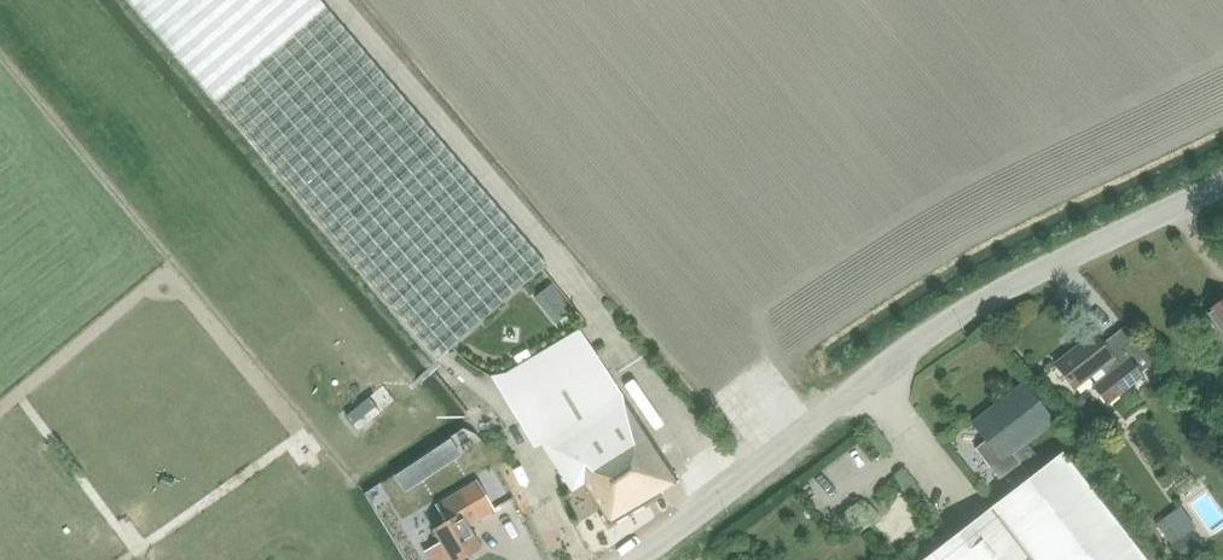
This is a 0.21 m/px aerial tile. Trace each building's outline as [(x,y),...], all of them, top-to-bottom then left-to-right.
[(444,147),(319,0),(129,0),(334,241),(435,360),(545,266),(444,147)] [(551,284),(534,297),(554,322),(571,309),(551,284)] [(1122,320),(1131,314),(1118,294),(1108,299),(1122,320)] [(1222,340),(1222,300),(1203,315),(1222,340)] [(507,374),(492,377),(507,401),(528,435),(544,444),(573,491),(584,484),(610,526),(660,495),(659,493),(675,484),(591,349),(579,329),(507,374)] [(1138,375),(1153,363),(1134,339),(1120,350),(1114,343),(1105,350),(1089,330),(1078,339),(1082,344),(1054,367),(1072,389),(1099,367),(1107,376),(1092,388),(1106,405),(1140,378),(1138,375)] [(1061,453),(1052,460),(1043,467),(1026,444),(1052,423),(1023,385),(971,425),(984,441),(975,449),(999,479),(1019,464),(1030,478),(1029,478),(987,510),(923,559),(1144,559),(1061,453)] [(498,464),(495,458),(486,442),(484,443),(480,436),(468,443),(472,450),(465,454),(474,470),(477,475),(498,464)] [(449,440),(434,450),(444,465),(459,455),(449,440)] [(426,551),(431,559),(465,559),(480,551),(467,527),(494,511),(476,481),(448,497),(434,505),(444,522),(431,529),(436,538),(439,544),(426,551)] [(1166,520),(1154,528),(1169,548),(1180,540),(1166,520)] [(1169,548),(1177,559),(1182,559),(1201,546),(1190,532),(1180,540),(1169,548)]
